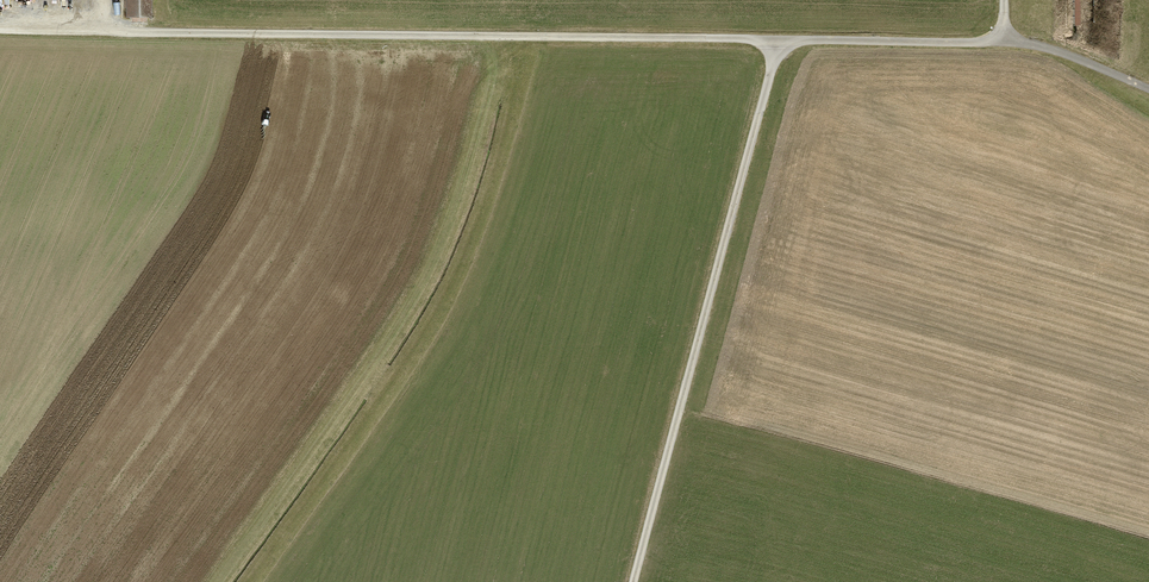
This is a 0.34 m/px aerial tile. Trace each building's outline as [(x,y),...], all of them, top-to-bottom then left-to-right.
[(129,15),(133,15),(133,20),(145,20),(145,15),(149,15),(149,0),(129,0),(129,15)] [(1067,26),(1081,26),(1080,0),(1067,0),(1067,26)]
